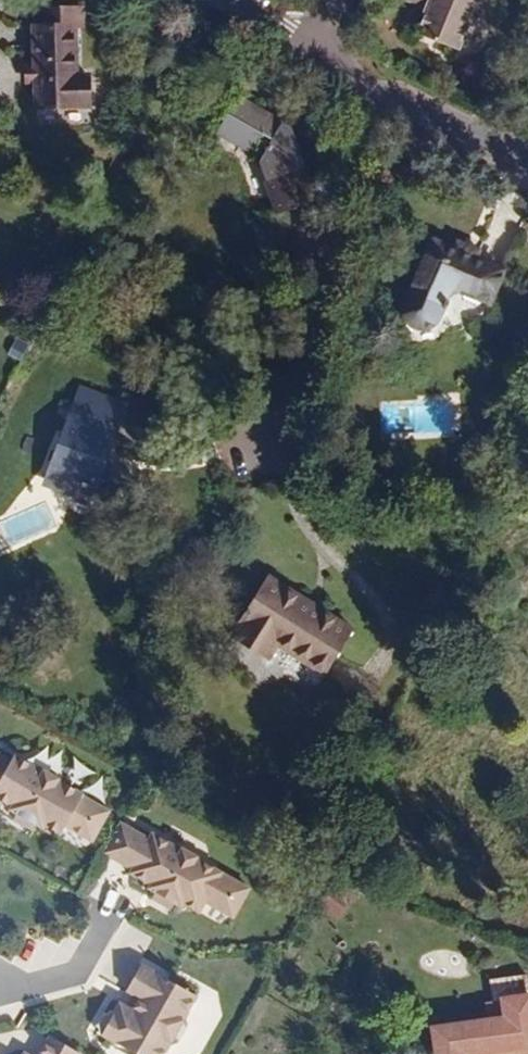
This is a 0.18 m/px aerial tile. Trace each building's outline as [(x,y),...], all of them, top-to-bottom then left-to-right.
[(431,0),(408,0),(427,8),(431,0)] [(479,0),(431,0),(427,8),(418,33),(458,50),(479,0)] [(85,28),(85,8),(75,9),(76,28),(85,28)] [(77,75),(76,28),(75,9),(45,9),(45,27),(33,27),(35,108),(88,107),(88,75),(77,75)] [(318,202),(292,130),(236,97),(215,134),(251,155),(261,137),(270,142),(258,163),(278,215),(318,202)] [(488,301),(502,270),(432,242),(407,302),(407,303),(406,307),(407,311),(408,315),(411,318),(414,321),(417,323),(421,324),(425,324),(429,324),(433,322),(436,320),(439,317),(451,287),(488,301)] [(82,384),(78,396),(124,414),(128,402),(82,384)] [(106,458),(124,414),(78,396),(44,484),(73,495),(78,481),(95,488),(93,495),(114,503),(128,468),(106,458)] [(353,631),(268,576),(238,622),(242,624),(233,639),(268,662),(277,647),(325,676),(353,631)] [(0,760),(0,804),(11,810),(9,814),(41,832),(43,829),(59,837),(63,829),(90,844),(107,815),(80,800),(81,798),(56,784),(56,783),(42,774),(41,776),(12,759),(9,765),(0,760)] [(147,843),(119,827),(102,856),(130,872),(128,877),(149,888),(147,892),(180,910),(182,906),(197,915),(203,905),(231,921),(247,892),(194,862),(195,861),(180,852),(180,854),(150,837),(147,843)] [(327,894),(323,912),(342,916),(346,898),(327,894)] [(146,964),(131,990),(138,994),(144,998),(136,1010),(130,1006),(123,1002),(117,1012),(113,1010),(112,1013),(107,1013),(100,1024),(102,1028),(101,1031),(139,1053),(166,1053),(171,1046),(172,1047),(180,1045),(191,1026),(189,1019),(188,1018),(200,997),(146,964)] [(138,994),(130,1006),(136,1010),(144,998),(138,994)] [(502,1000),(505,1019),(486,1022),(433,1030),(437,1053),(484,1053),(527,1048),(527,996),(502,1000)] [(505,1019),(502,1000),(483,1003),(486,1022),(505,1019)] [(50,1037),(40,1053),(79,1053),(50,1037)]
